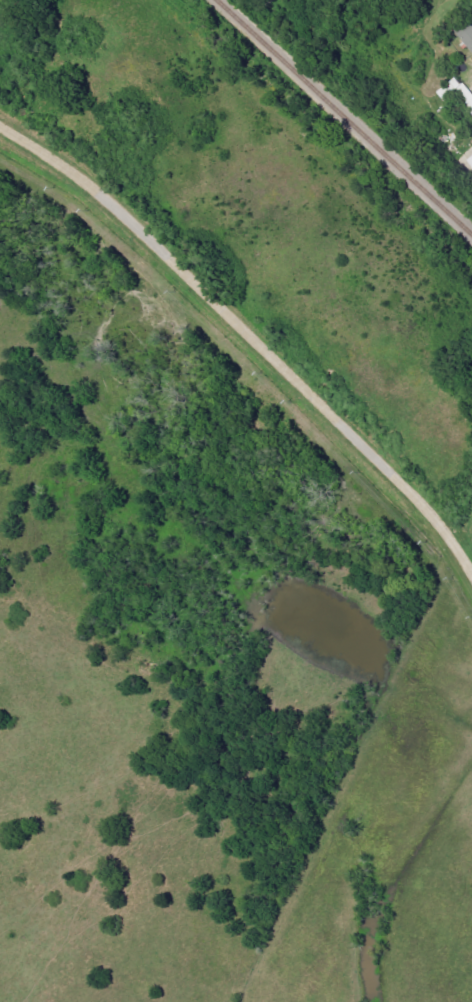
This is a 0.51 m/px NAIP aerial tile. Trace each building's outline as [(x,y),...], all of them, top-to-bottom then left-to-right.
[(470,19),(457,30),(471,48),(471,22),(470,19)] [(462,77),(442,93),(448,101),(458,94),(471,113),(471,91),(462,77)]
